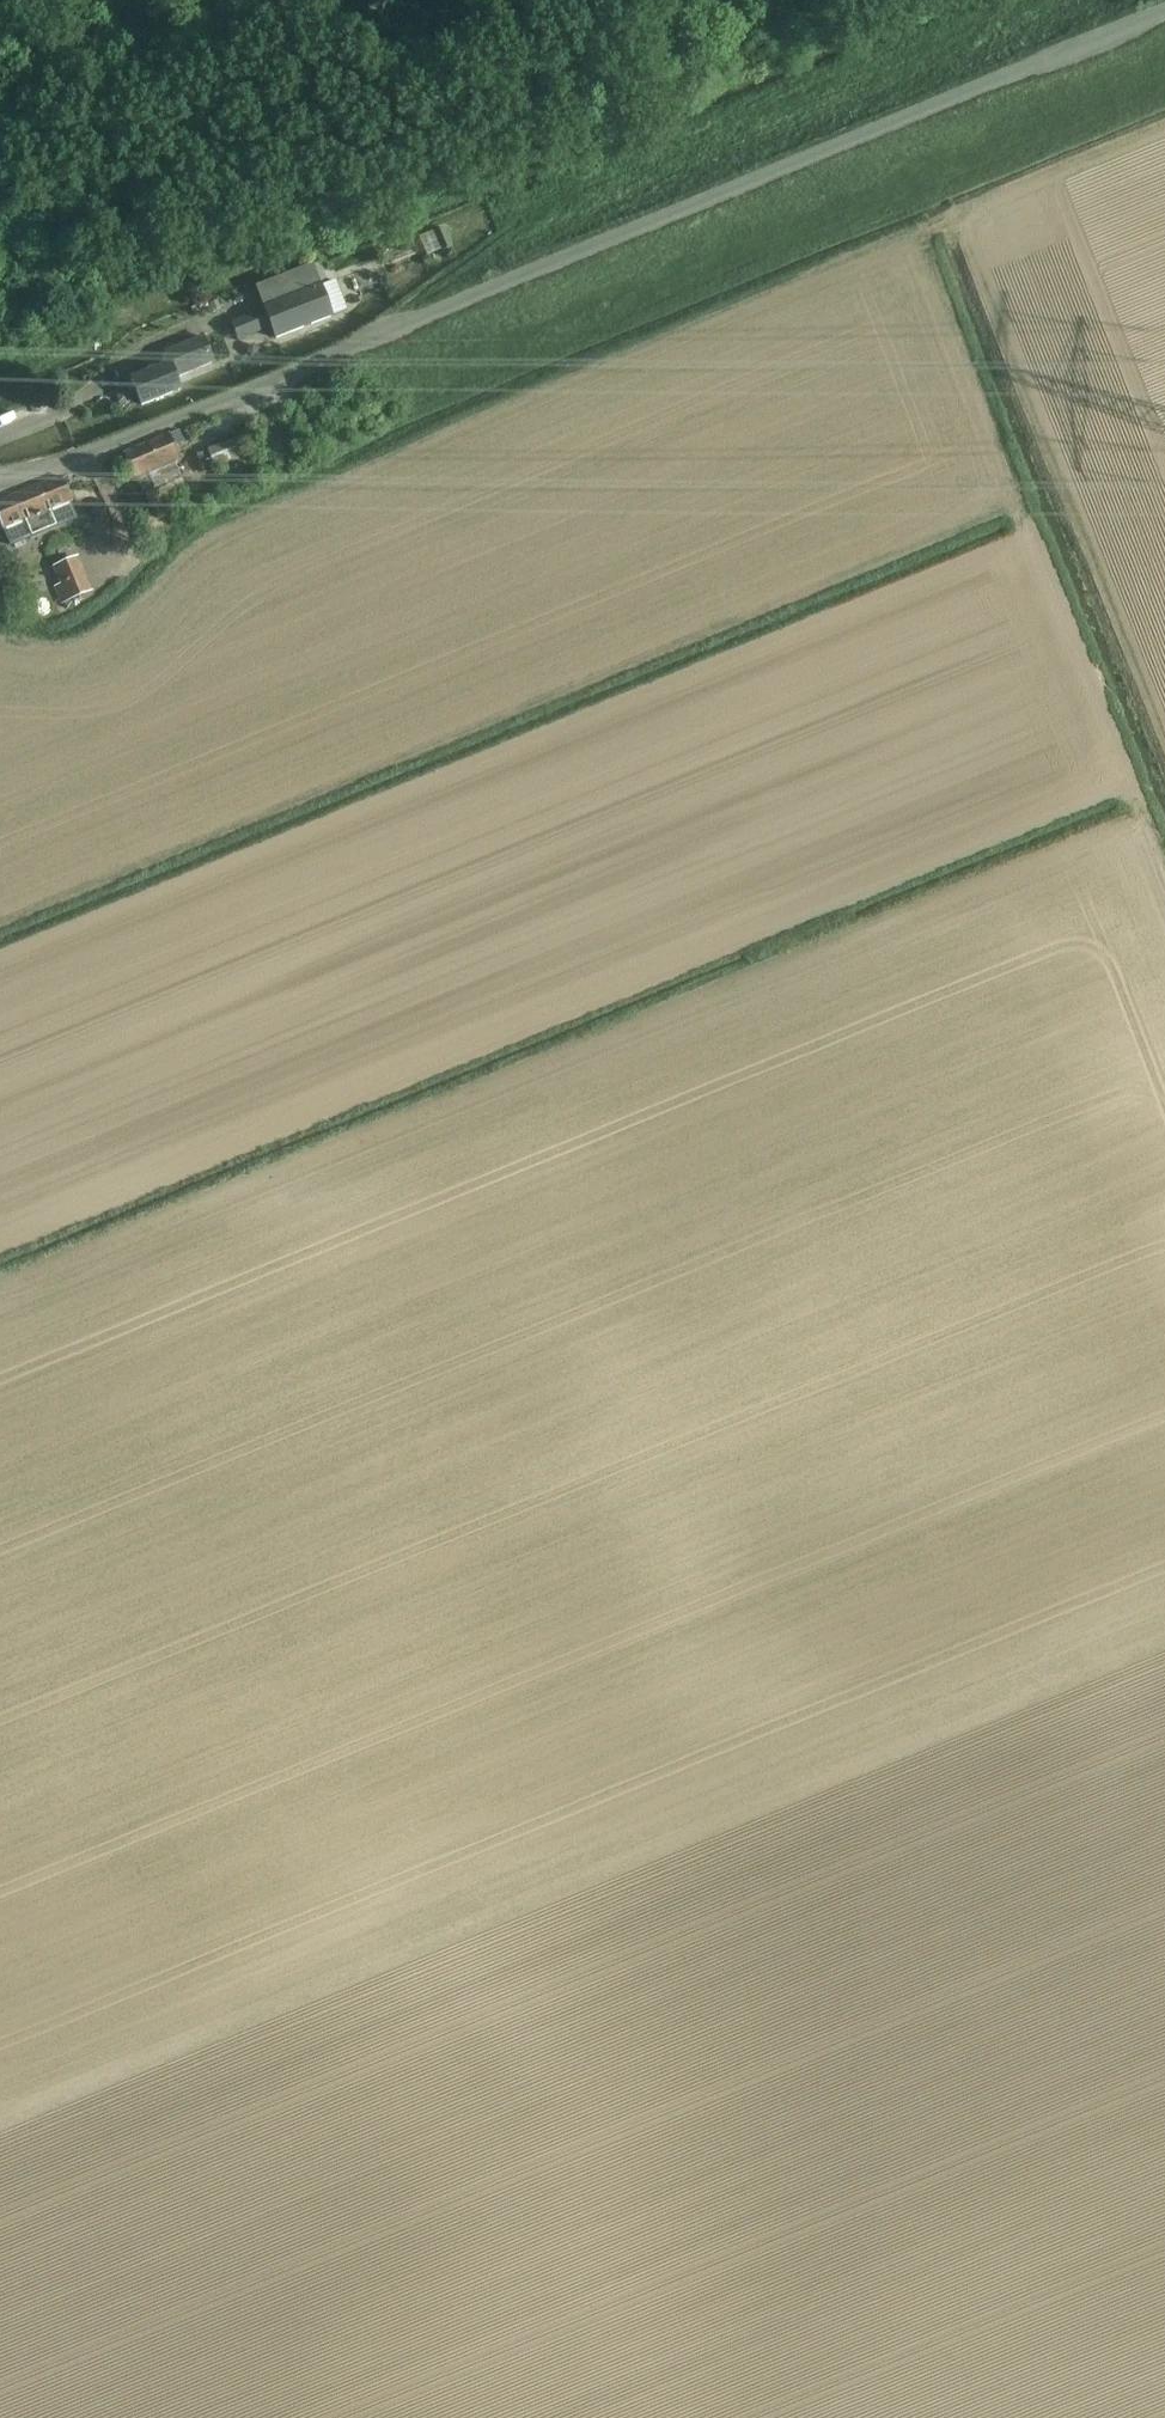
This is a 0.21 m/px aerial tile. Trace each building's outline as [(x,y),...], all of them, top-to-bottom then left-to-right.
[(256,286),(276,337),(331,314),(330,310),(345,304),(335,278),(320,284),(312,263),(256,286)] [(131,380),(139,399),(141,405),(181,389),(176,377),(213,361),(203,336),(165,352),(170,364),(131,380)] [(123,454),(127,464),(133,479),(137,477),(144,494),(145,493),(157,518),(192,501),(175,461),(180,459),(174,446),(183,442),(179,431),(170,435),(169,434),(123,454)] [(207,450),(211,461),(213,466),(220,463),(225,477),(250,467),(239,438),(207,450)] [(62,477),(62,476),(0,501),(0,526),(1,530),(3,529),(9,544),(76,517),(70,501),(72,501),(62,477)] [(80,557),(53,568),(60,585),(53,587),(60,605),(83,596),(92,592),(80,557)]
